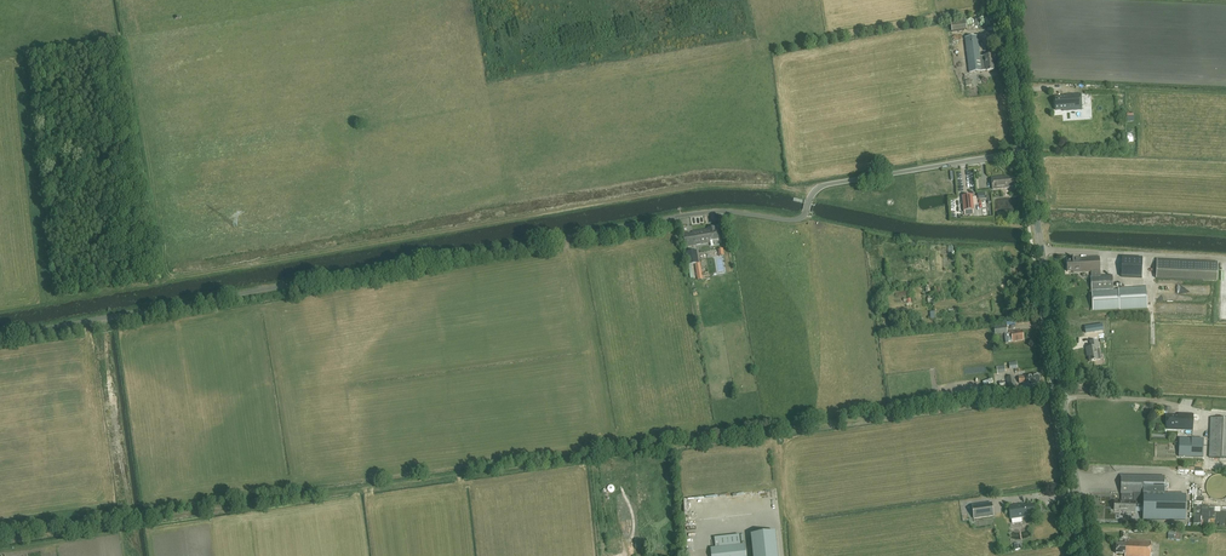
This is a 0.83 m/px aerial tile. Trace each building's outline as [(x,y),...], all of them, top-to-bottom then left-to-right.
[(965,21),(951,23),(952,32),(967,30),(965,21)] [(965,38),(967,50),(969,73),(982,71),(986,70),(986,71),(995,70),(993,55),(980,57),(978,36),(965,38)] [(1066,96),(1055,97),(1055,110),(1062,110),(1063,111),(1082,110),(1081,94),(1066,95),(1066,96)] [(1004,176),(991,177),(993,189),(1009,188),(1009,187),(1015,186),(1013,176),(1004,177),(1004,176)] [(972,195),(962,196),(964,211),(974,209),(972,195)] [(685,247),(695,245),(710,242),(710,241),(719,239),(716,227),(707,228),(708,229),(683,234),(685,247)] [(697,250),(686,252),(688,265),(699,263),(700,262),(700,259),(698,260),(697,250)] [(1100,276),(1100,271),(1099,256),(1074,258),(1074,257),(1071,257),(1071,258),(1067,258),(1067,271),(1073,271),(1073,273),(1091,272),(1091,277),(1092,310),(1119,309),(1147,308),(1146,287),(1118,289),(1113,289),(1113,275),(1100,276)] [(1142,278),(1143,258),(1122,257),(1121,277),(1142,278)] [(1157,259),(1156,279),(1217,281),(1218,262),(1157,259)] [(1057,281),(1062,291),(1069,288),(1064,277),(1057,281)] [(900,313),(901,317),(913,316),(912,307),(908,307),(909,312),(900,313)] [(1022,330),(1008,332),(1006,325),(994,327),(995,335),(1004,333),(1005,337),(1009,337),(1012,337),(1013,342),(1023,340),(1022,330)] [(1098,360),(1096,350),(1099,350),(1097,340),(1090,341),(1091,347),(1086,348),(1087,354),(1088,353),(1089,361),(1098,360)] [(1040,382),(1039,374),(1033,375),(1033,374),(1026,375),(1026,376),(1018,377),(1019,383),(1026,382),(1027,385),(1036,383),(1040,382)] [(1016,389),(1014,376),(1006,377),(1008,390),(1016,389)] [(1179,413),(1179,416),(1167,415),(1167,429),(1193,430),(1194,414),(1179,413)] [(1211,418),(1209,457),(1225,458),(1225,418),(1211,418)] [(1203,443),(1204,435),(1178,434),(1177,443),(1203,443)] [(1121,476),(1121,494),(1122,494),(1121,501),(1121,502),(1114,501),(1114,510),(1119,510),(1119,511),(1124,511),(1123,512),(1135,512),(1136,508),(1143,508),(1143,512),(1152,513),(1152,494),(1165,494),(1165,476),(1121,476)] [(993,516),(991,503),(972,506),(974,519),(993,516)] [(1020,505),(1008,507),(1010,519),(1025,517),(1025,515),(1034,514),(1033,504),(1021,506),(1020,505)] [(1218,521),(1225,521),(1225,509),(1217,509),(1218,521)] [(1182,532),(1168,531),(1167,539),(1181,540),(1182,532)] [(1115,553),(1125,554),(1125,555),(1151,555),(1151,541),(1129,540),(1129,541),(1125,541),(1125,543),(1120,542),(1119,543),(1116,543),(1115,553)] [(745,544),(710,548),(711,555),(746,555),(745,544)]
